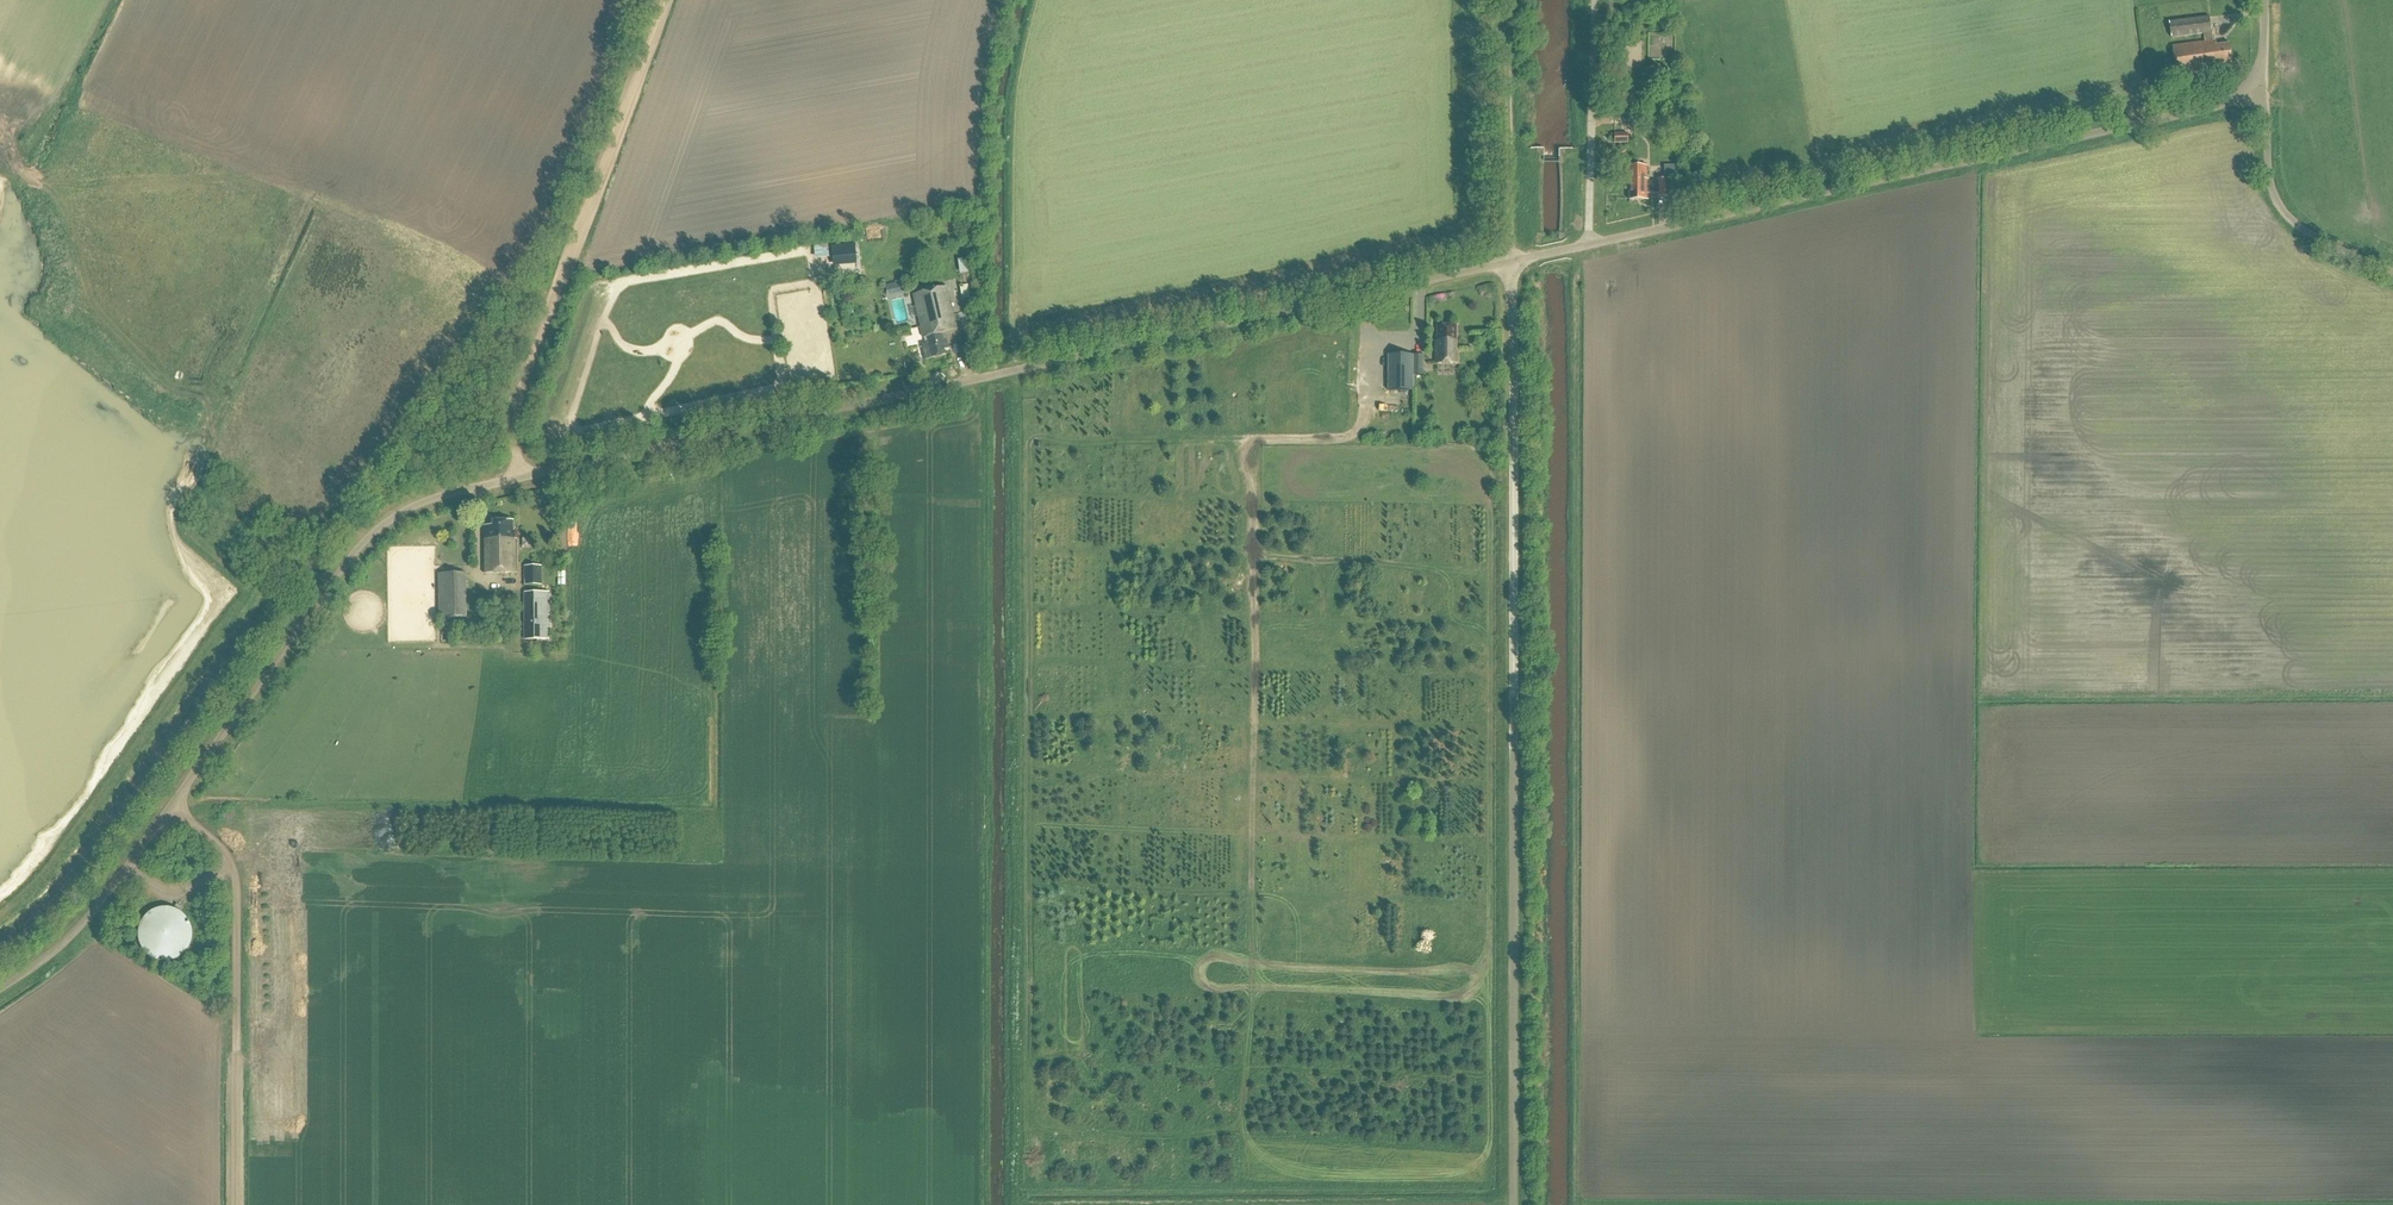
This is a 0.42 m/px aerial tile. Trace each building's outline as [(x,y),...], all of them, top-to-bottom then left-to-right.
[(2174,47),(2178,79),(2221,73),(2221,67),(2233,66),(2231,45),(2218,46),(2217,41),(2213,42),(2209,16),(2169,21),(2171,37),(2203,33),(2204,43),(2174,47)] [(1615,74),(1616,88),(1625,88),(1625,74),(1615,74)] [(1616,94),(1616,115),(1626,115),(1625,94),(1616,94)] [(1614,134),(1615,144),(1628,143),(1628,134),(1614,134)] [(1628,199),(1648,199),(1648,193),(1656,192),(1656,196),(1665,196),(1668,196),(1668,179),(1656,179),(1655,180),(1648,180),(1648,178),(1646,178),(1646,165),(1627,165),(1626,180),(1628,180),(1628,199)] [(959,286),(961,302),(963,302),(963,314),(969,314),(968,286),(959,286)] [(923,346),(926,361),(945,356),(944,351),(949,350),(945,334),(955,330),(945,289),(913,296),(923,339),(924,339),(926,346),(923,346)] [(1435,364),(1457,364),(1457,348),(1455,348),(1455,326),(1437,326),(1437,340),(1435,340),(1435,364)] [(1387,356),(1387,393),(1414,393),(1414,377),(1423,377),(1423,356),(1387,356)] [(483,527),(484,575),(516,575),(516,540),(510,540),(510,528),(513,528),(513,522),(493,522),(493,527),(483,527)] [(524,584),(542,585),(542,565),(524,565),(524,584)] [(438,574),(438,617),(466,617),(465,573),(438,574)] [(547,594),(524,594),(525,638),(547,637),(547,594)] [(163,908),(152,912),(143,920),(139,931),(140,943),(146,953),(155,960),(167,962),(179,959),(188,950),(192,939),(191,927),(185,917),(175,910),(163,908)]
